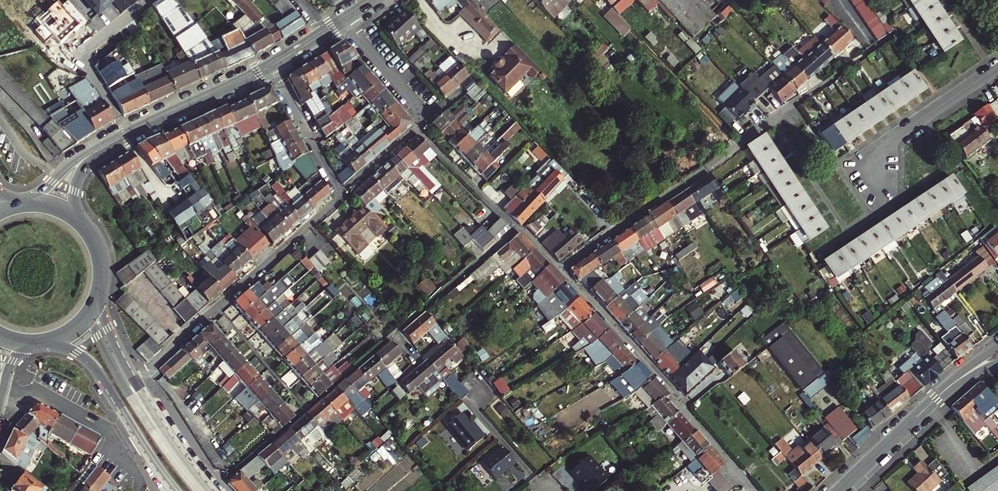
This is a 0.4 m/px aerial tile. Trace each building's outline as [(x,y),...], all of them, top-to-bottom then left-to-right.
[(97,14),(105,8),(104,7),(108,4),(109,5),(112,2),(122,14),(138,2),(136,0),(85,0),(97,14)] [(199,81),(225,69),(219,55),(218,54),(218,53),(195,25),(191,20),(176,0),(161,0),(151,6),(183,54),(192,68),(193,67),(199,81)] [(255,55),(262,51),(281,40),(273,27),(248,0),(230,0),(236,6),(250,21),(236,31),(255,55)] [(273,27),(281,40),(306,24),(297,12),(287,0),(271,0),(286,20),(273,27)] [(437,13),(452,2),(455,6),(457,4),(464,12),(460,16),(487,43),(489,41),(492,43),(499,36),(502,33),(486,16),(471,0),(427,0),(437,13)] [(539,6),(534,0),(533,0),(527,6),(532,12),(539,6)] [(561,11),(571,1),(569,0),(534,0),(539,6),(545,11),(553,4),(561,11)] [(719,13),(734,0),(603,0),(597,6),(611,20),(617,15),(619,16),(636,1),(648,14),(657,5),(673,22),(675,20),(693,39),(710,22),(715,28),(726,20),(722,16),(719,13)] [(878,42),(889,35),(884,27),(876,15),(868,3),(866,0),(850,0),(878,42)] [(913,7),(916,11),(921,18),(937,8),(931,0),(923,0),(913,7)] [(545,11),(552,19),(561,11),(553,4),(545,11)] [(937,8),(921,18),(928,30),(944,19),(937,8)] [(383,32),(394,44),(408,32),(412,35),(415,32),(420,38),(426,33),(405,12),(383,32)] [(225,69),(255,55),(236,31),(231,34),(222,41),(204,18),(195,25),(218,53),(218,54),(219,55),(225,69)] [(833,59),(853,42),(842,30),(830,18),(824,23),(835,33),(821,46),(833,59)] [(928,30),(935,40),(951,30),(944,19),(928,30)] [(951,30),(935,40),(944,53),(959,42),(951,30)] [(510,41),(502,33),(499,36),(507,44),(510,41)] [(318,58),(328,75),(336,88),(347,78),(355,72),(350,63),(357,59),(343,43),(318,58)] [(426,46),(410,61),(414,66),(426,55),(430,51),(426,46)] [(450,71),(445,75),(456,87),(469,76),(441,48),(438,46),(434,49),(448,64),(446,66),(450,71)] [(817,74),(833,59),(821,46),(804,61),(817,74)] [(673,67),(679,62),(668,47),(661,52),(673,67)] [(507,59),(503,63),(501,62),(500,62),(498,62),(497,63),(496,64),(496,66),(496,67),(496,69),(493,71),(495,74),(491,78),(508,96),(522,82),(521,81),(525,77),(530,77),(534,82),(542,74),(517,48),(506,58),(507,59)] [(792,49),(783,57),(807,83),(817,74),(804,61),(792,49)] [(132,75),(118,50),(107,58),(106,58),(95,66),(108,89),(132,75)] [(162,70),(167,78),(192,68),(183,54),(175,58),(177,61),(161,69),(162,70)] [(419,71),(420,72),(431,61),(426,55),(414,66),(419,71)] [(773,66),(797,92),(807,83),(783,57),(773,66)] [(318,81),(328,75),(318,58),(308,64),(318,81)] [(309,86),(318,81),(308,64),(298,69),(306,82),(309,86)] [(347,78),(336,88),(341,94),(352,85),(362,97),(371,89),(362,80),(370,73),(368,71),(363,65),(355,72),(347,78)] [(440,70),(435,65),(431,69),(436,74),(440,70)] [(55,157),(76,144),(49,117),(0,66),(0,84),(11,95),(43,129),(42,130),(50,140),(44,145),(55,157)] [(192,68),(167,78),(174,92),(185,88),(199,81),(193,67),(192,68)] [(897,76),(901,82),(912,98),(924,89),(913,74),(909,68),(897,76)] [(306,82),(298,69),(288,76),(287,80),(301,106),(304,104),(316,122),(327,115),(318,102),(316,100),(312,103),(302,85),(306,82)] [(748,80),(742,85),(756,101),(761,96),(762,97),(779,84),(767,69),(751,83),(748,80)] [(143,92),(149,104),(174,92),(167,78),(162,70),(151,77),(155,85),(143,92)] [(456,87),(445,75),(439,80),(436,76),(434,78),(426,70),(422,74),(435,89),(444,98),(456,87)] [(385,91),(370,73),(362,80),(371,89),(362,97),(369,105),(385,91)] [(897,76),(886,84),(890,89),(901,82),(897,76)] [(81,109),(95,133),(114,121),(95,89),(86,80),(69,90),(81,109)] [(468,92),(477,84),(473,80),(464,88),(468,92)] [(136,81),(112,95),(117,102),(124,116),(149,104),(143,92),(139,87),(137,83),(136,81)] [(912,98),(901,82),(890,89),(901,105),(912,98)] [(477,102),(486,93),(483,90),(477,84),(468,92),(477,102)] [(875,92),(879,97),(890,89),(886,84),(875,92)] [(261,113),(280,102),(271,86),(246,97),(247,99),(261,128),(265,135),(290,121),(286,115),(268,124),(264,116),(263,116),(261,113)] [(740,89),(722,107),(737,122),(748,111),(750,113),(756,106),(740,89)] [(890,89),(879,97),(881,100),(889,113),(901,105),(890,89)] [(379,117),(396,103),(385,91),(369,105),(356,115),(362,122),(374,111),(379,117)] [(863,99),(867,105),(879,97),(875,92),(863,99)] [(345,99),(347,101),(354,96),(351,93),(345,99)] [(354,96),(347,101),(350,104),(356,99),(356,98),(354,96)] [(225,107),(226,109),(247,99),(246,97),(225,107)] [(879,97),(867,105),(878,121),(889,113),(881,100),(879,97)] [(318,102),(327,115),(328,117),(333,113),(323,98),(318,102)] [(247,99),(226,109),(240,138),(261,128),(247,99)] [(393,123),(395,124),(406,115),(396,103),(379,117),(385,123),(386,125),(388,127),(393,123)] [(450,118),(446,113),(432,125),(441,134),(465,112),(469,109),(464,104),(450,118)] [(867,105),(856,113),(867,129),(878,121),(867,105)] [(328,117),(331,123),(321,130),(326,138),(336,131),(344,125),(352,119),(342,106),(333,113),(328,117)] [(216,112),(214,113),(237,159),(243,157),(236,142),(241,140),(240,138),(226,109),(225,107),(216,112)] [(504,112),(499,107),(495,111),(500,116),(504,112)] [(978,116),(987,129),(997,122),(997,119),(991,108),(978,116)] [(95,133),(81,109),(67,118),(62,109),(49,117),(76,144),(95,133)] [(469,116),(465,112),(441,134),(444,138),(449,134),(453,138),(449,142),(455,149),(469,135),(462,129),(468,124),(464,120),(469,116)] [(214,113),(202,118),(211,137),(216,135),(230,163),(237,159),(214,113)] [(856,113),(845,121),(855,136),(867,129),(856,113)] [(316,122),(321,130),(331,123),(328,117),(327,115),(316,122)] [(395,124),(402,133),(413,123),(406,115),(395,124)] [(379,117),(374,121),(379,128),(385,123),(379,117)] [(976,117),(963,126),(980,151),(993,142),(986,131),(976,117)] [(202,118),(191,124),(207,157),(211,166),(215,163),(212,157),(219,154),(211,137),(202,118)] [(344,125),(348,130),(357,122),(355,120),(353,118),(352,119),(344,125)] [(290,121),(265,135),(267,139),(276,135),(279,141),(296,131),(290,121)] [(855,136),(845,121),(833,128),(844,144),(855,136)] [(379,132),(390,144),(402,133),(395,124),(393,123),(388,127),(386,128),(385,127),(379,132)] [(818,131),(821,136),(832,152),(844,144),(833,128),(830,123),(818,131)] [(207,157),(191,124),(179,129),(196,163),(207,157)] [(980,151),(963,126),(948,136),(965,160),(980,151)] [(375,127),(358,141),(373,158),(390,144),(379,132),(375,127)] [(482,132),(478,127),(469,135),(455,149),(464,158),(489,133),(487,131),(485,133),(483,131),(482,132)] [(196,163),(179,129),(160,138),(159,137),(158,137),(173,156),(184,148),(190,161),(187,162),(190,169),(197,166),(196,163)] [(498,130),(493,135),(499,141),(502,138),(504,136),(498,130)] [(296,131),(279,141),(270,146),(275,157),(302,142),(296,131)] [(345,142),(344,143),(364,166),(373,158),(358,141),(355,143),(352,140),(350,142),(342,132),(339,134),(345,142)] [(490,132),(489,133),(464,158),(473,167),(487,153),(483,149),(493,139),(491,137),(493,135),(490,132)] [(345,142),(339,134),(335,138),(341,145),(344,143),(345,142)] [(413,157),(420,164),(423,167),(429,161),(422,154),(429,148),(418,136),(405,148),(413,157)] [(196,183),(173,156),(158,137),(144,144),(136,148),(162,180),(170,173),(161,162),(166,160),(190,188),(196,183)] [(748,148),(755,159),(771,148),(764,137),(748,148)] [(487,153),(473,167),(486,181),(500,167),(494,161),(510,145),(502,138),(499,141),(487,153)] [(291,163),(295,161),(308,154),(305,149),(302,142),(275,157),(278,163),(289,158),(291,163)] [(348,167),(337,176),(343,183),(354,174),(364,166),(344,143),(341,145),(334,151),(348,167)] [(547,156),(538,147),(532,154),(541,162),(547,156)] [(414,170),(420,164),(413,157),(405,148),(395,156),(405,167),(424,187),(428,191),(431,188),(414,170)] [(755,159),(748,148),(743,151),(750,162),(755,159)] [(755,159),(763,170),(779,160),(771,148),(755,159)] [(115,161),(133,190),(139,200),(149,194),(153,201),(158,198),(129,152),(115,161)] [(419,192),(424,187),(405,167),(395,156),(388,163),(399,175),(405,182),(407,180),(419,192)] [(748,164),(747,165),(754,176),(763,170),(755,159),(750,162),(748,164)] [(771,182),(786,171),(779,160),(763,170),(771,182)] [(128,193),(133,190),(115,161),(106,166),(97,172),(111,193),(111,194),(124,186),(128,193)] [(568,177),(552,162),(503,210),(521,226),(568,177)] [(388,163),(370,178),(382,191),(399,175),(388,163)] [(318,181),(302,196),(313,210),(330,195),(331,195),(315,166),(304,172),(307,178),(315,174),(318,181)] [(771,182),(778,193),(794,183),(786,171),(771,182)] [(710,175),(691,188),(696,195),(689,199),(693,205),(699,214),(701,212),(704,210),(698,202),(712,192),(718,201),(724,197),(710,175)] [(370,178),(353,194),(364,206),(382,191),(370,178)] [(951,178),(939,186),(949,202),(961,194),(951,178)] [(503,190),(511,198),(521,188),(513,181),(503,190)] [(771,182),(765,185),(773,197),(778,193),(771,182)] [(196,183),(190,188),(194,195),(201,190),(196,183)] [(794,183),(778,193),(786,205),(802,195),(794,183)] [(272,190),(279,198),(300,222),(313,210),(302,196),(293,204),(286,195),(277,185),(272,190)] [(939,186),(927,194),(938,210),(949,202),(939,186)] [(294,188),(286,195),(293,204),(302,196),(294,188)] [(691,188),(667,204),(675,217),(682,227),(703,214),(705,213),(704,210),(701,212),(699,214),(693,205),(689,199),(696,195),(691,188)] [(197,234),(206,227),(210,224),(216,220),(220,217),(201,190),(194,195),(168,214),(185,242),(197,234)] [(112,195),(117,203),(121,201),(116,193),(112,195)] [(780,209),(786,205),(778,193),(773,197),(780,209)] [(927,194),(916,202),(926,217),(938,210),(927,194)] [(786,205),(794,217),(810,207),(802,195),(786,205)] [(279,198),(270,205),(291,229),(295,226),(300,222),(279,198)] [(916,202),(904,209),(915,225),(926,217),(916,202)] [(667,204),(648,216),(657,229),(663,240),(682,227),(675,217),(667,204)] [(230,205),(221,212),(222,216),(232,209),(230,205)] [(270,205),(261,213),(282,237),(291,229),(270,205)] [(788,221),(794,217),(786,205),(780,209),(788,221)] [(794,217),(801,229),(817,218),(810,207),(794,217)] [(366,230),(374,239),(376,241),(385,232),(362,208),(335,232),(356,255),(365,247),(357,238),(366,230)] [(557,214),(550,208),(529,230),(535,236),(557,214)] [(904,209),(893,217),(904,232),(915,225),(904,209)] [(282,237),(261,213),(252,221),(273,245),(282,237)] [(260,231),(246,215),(242,219),(253,231),(246,237),(249,240),(240,248),(251,260),(269,244),(258,232),(260,231)] [(648,216),(630,228),(639,241),(643,249),(645,252),(663,240),(657,229),(648,216)] [(795,233),(801,229),(794,217),(788,221),(795,233)] [(904,232),(893,217),(890,219),(881,225),(892,240),(904,232)] [(809,241),(825,230),(817,218),(801,229),(809,241)] [(496,241),(510,228),(500,219),(487,232),(496,241)] [(892,240),(881,225),(869,232),(880,248),(892,240)] [(496,241),(482,226),(471,237),(472,238),(485,251),(496,241)] [(472,238),(471,237),(462,227),(453,235),(463,246),(472,238)] [(582,240),(571,228),(563,235),(558,229),(543,242),(560,261),(583,241),(582,240)] [(630,228),(612,240),(621,253),(625,261),(635,255),(643,249),(639,241),(630,228)] [(995,228),(979,241),(982,245),(993,259),(995,257),(996,258),(997,257),(997,233),(995,228)] [(365,247),(374,239),(366,230),(357,238),(365,247)] [(880,248),(869,232),(859,240),(869,255),(880,248)] [(506,275),(511,270),(518,263),(522,260),(533,249),(519,233),(508,243),(496,254),(469,276),(476,284),(498,265),(506,275)] [(251,260),(240,248),(228,235),(219,243),(242,268),(251,260)] [(242,268),(219,243),(215,246),(208,238),(204,242),(233,276),(242,268)] [(592,254),(601,266),(614,258),(619,265),(625,261),(621,253),(612,240),(592,254)] [(869,255),(859,240),(847,247),(858,263),(869,255)] [(214,265),(205,272),(209,277),(222,292),(236,279),(233,276),(204,242),(198,247),(214,265)] [(694,244),(675,257),(679,263),(698,250),(694,244)] [(447,245),(441,250),(449,259),(455,254),(447,245)] [(858,263),(847,247),(835,255),(846,271),(858,263)] [(533,249),(522,260),(537,276),(548,266),(533,249)] [(643,249),(635,255),(638,260),(647,254),(645,252),(643,249)] [(147,251),(117,273),(118,274),(125,285),(142,272),(175,308),(185,299),(163,273),(155,264),(147,251)] [(319,251),(307,261),(312,267),(317,272),(328,262),(319,251)] [(592,254),(579,262),(588,275),(593,271),(601,266),(592,254)] [(846,271),(835,255),(824,263),(834,279),(846,271)] [(978,256),(947,281),(957,293),(988,268),(978,256)] [(579,262),(571,268),(571,273),(576,282),(579,281),(590,292),(602,281),(593,271),(588,275),(579,262)] [(518,263),(511,270),(518,277),(525,271),(518,263)] [(540,302),(546,297),(563,282),(548,266),(537,276),(532,281),(538,288),(535,296),(540,302)] [(846,271),(834,279),(837,284),(849,276),(846,271)] [(190,275),(186,278),(193,287),(197,283),(190,275)] [(715,276),(701,284),(705,291),(719,283),(715,276)] [(203,298),(208,304),(222,292),(209,277),(195,289),(196,290),(203,298)] [(272,286),(241,313),(250,323),(274,301),(287,290),(279,280),(272,286)] [(636,280),(618,298),(606,309),(621,325),(632,314),(639,308),(648,299),(647,298),(637,289),(641,285),(636,280)] [(233,304),(241,313),(272,286),(268,281),(261,287),(257,283),(233,304)] [(606,309),(618,298),(605,284),(602,281),(590,292),(606,309)] [(940,306),(957,293),(947,281),(924,299),(936,314),(942,310),(943,310),(940,306)] [(430,282),(420,291),(428,300),(438,291),(430,282)] [(547,321),(568,307),(578,298),(563,282),(546,297),(540,302),(535,306),(547,321)] [(651,295),(641,285),(637,289),(647,298),(648,299),(651,295)] [(150,337),(160,348),(170,338),(121,288),(120,289),(109,297),(112,300),(116,304),(130,318),(145,333),(150,337)] [(742,297),(736,289),(729,294),(734,302),(742,297)] [(196,290),(185,299),(192,307),(198,313),(208,304),(203,298),(196,290)] [(572,329),(580,322),(581,324),(593,314),(585,305),(578,298),(568,307),(557,314),(572,329)] [(175,308),(174,309),(186,323),(198,313),(192,307),(185,299),(175,308)] [(278,306),(274,301),(250,323),(258,332),(279,313),(282,311),(289,304),(285,299),(278,306)] [(694,318),(704,313),(698,302),(688,307),(694,318)] [(258,332),(266,341),(290,320),(303,308),(299,304),(286,315),(282,311),(279,313),(258,332)] [(649,319),(639,308),(632,314),(621,325),(630,336),(649,319)] [(952,311),(947,315),(948,317),(950,319),(955,315),(952,311)] [(419,339),(425,334),(427,337),(430,335),(434,340),(431,342),(425,347),(419,352),(423,357),(430,350),(442,340),(446,337),(425,313),(416,321),(402,332),(417,350),(423,344),(419,339)] [(608,330),(593,314),(581,324),(580,322),(572,329),(579,336),(572,342),(580,350),(587,346),(596,340),(608,330)] [(959,316),(952,322),(957,328),(966,340),(973,334),(959,316)] [(233,328),(223,317),(217,322),(227,333),(233,328)] [(948,317),(941,322),(950,333),(957,328),(952,322),(950,319),(948,317)] [(658,328),(649,319),(630,336),(639,345),(657,329),(658,328)] [(266,341),(275,351),(299,329),(305,324),(301,320),(295,325),(290,320),(266,341)] [(784,321),(763,338),(805,389),(826,372),(784,321)] [(199,334),(190,342),(202,355),(207,351),(211,348),(223,337),(211,323),(199,334)] [(299,329),(275,351),(283,360),(305,341),(312,334),(314,333),(309,328),(303,334),(299,329)] [(957,328),(950,333),(941,340),(957,360),(972,348),(966,340),(957,328)] [(669,343),(657,329),(639,345),(654,362),(667,350),(674,343),(675,342),(673,339),(669,343)] [(601,365),(622,345),(608,330),(596,340),(587,346),(601,365)] [(905,372),(920,391),(946,368),(935,356),(934,357),(932,355),(933,344),(922,330),(918,334),(917,341),(914,344),(913,346),(917,351),(915,353),(899,366),(905,372)] [(305,341),(283,360),(287,365),(292,369),(308,355),(316,348),(322,342),(318,338),(316,339),(312,334),(305,341)] [(235,350),(223,337),(211,348),(223,361),(235,350)] [(427,360),(436,371),(454,355),(458,359),(462,356),(446,337),(442,340),(445,344),(427,360)] [(161,350),(150,338),(143,344),(154,356),(161,350)] [(461,339),(455,344),(463,353),(468,348),(461,339)] [(190,342),(181,350),(190,359),(203,370),(208,365),(208,364),(205,361),(202,355),(190,342)] [(322,342),(316,348),(319,352),(326,346),(322,342)] [(391,362),(401,354),(391,342),(373,357),(383,369),(392,381),(399,377),(401,375),(391,362)] [(668,378),(680,367),(671,357),(681,348),(675,342),(674,343),(667,350),(654,362),(668,378)] [(154,356),(143,344),(136,350),(147,362),(154,356)] [(637,361),(622,345),(601,365),(602,367),(606,364),(615,373),(617,371),(621,375),(626,372),(637,361)] [(300,379),(330,352),(330,351),(326,346),(319,352),(316,348),(308,355),(292,369),(300,379)] [(190,359),(181,350),(176,355),(184,364),(190,359)] [(235,350),(223,361),(219,366),(227,376),(230,379),(235,374),(247,364),(235,350)] [(680,367),(668,378),(683,394),(703,377),(705,378),(715,369),(698,350),(680,367)] [(730,378),(743,368),(746,366),(734,351),(718,364),(730,378)] [(935,356),(946,368),(952,363),(942,351),(935,356)] [(300,379),(308,387),(331,367),(329,365),(336,358),(330,352),(300,379)] [(176,355),(170,360),(179,369),(184,364),(176,355)] [(205,361),(208,364),(214,358),(210,355),(205,361)] [(381,380),(383,378),(391,388),(395,385),(392,381),(383,369),(373,357),(357,371),(368,384),(377,376),(381,380)] [(308,387),(317,398),(345,374),(352,368),(344,359),(334,368),(332,366),(331,367),(308,387)] [(179,369),(170,360),(165,365),(173,374),(175,372),(179,369)] [(399,383),(409,394),(418,386),(424,393),(435,384),(434,383),(437,380),(439,382),(443,379),(439,374),(436,371),(427,360),(420,365),(399,383)] [(652,378),(637,361),(626,372),(621,375),(611,380),(623,399),(629,396),(630,397),(641,388),(652,378)] [(247,364),(235,374),(245,387),(246,388),(259,377),(254,372),(247,364)] [(159,370),(167,379),(171,376),(173,374),(165,365),(163,367),(159,370)] [(212,368),(208,365),(203,370),(207,374),(212,368)] [(807,389),(812,396),(839,376),(833,369),(807,389)] [(161,384),(167,379),(159,370),(153,375),(161,384)] [(869,380),(865,382),(880,402),(890,414),(909,400),(901,389),(895,380),(888,370),(880,375),(887,385),(878,392),(869,380)] [(363,388),(368,384),(357,371),(349,378),(345,381),(360,399),(363,402),(368,408),(372,405),(362,393),(365,390),(363,388)] [(915,395),(920,391),(905,372),(895,380),(901,389),(906,385),(915,395)] [(444,381),(460,400),(469,393),(459,382),(452,374),(444,381)] [(254,396),(258,401),(271,390),(259,377),(246,388),(245,387),(239,392),(248,401),(254,396)] [(669,396),(652,378),(641,388),(655,403),(665,398),(669,396)] [(360,399),(345,381),(336,389),(347,401),(349,404),(351,406),(360,399)] [(231,385),(228,382),(223,388),(226,391),(231,385)] [(504,393),(511,389),(507,382),(500,386),(504,393)] [(965,396),(976,410),(974,412),(981,420),(983,423),(990,431),(994,427),(995,429),(997,427),(997,408),(979,383),(965,396)] [(906,385),(901,389),(909,400),(915,395),(906,385)] [(398,400),(404,395),(396,387),(391,392),(398,400)] [(341,406),(347,401),(336,389),(323,400),(334,413),(338,417),(345,411),(341,406)] [(267,410),(270,415),(283,404),(271,390),(258,401),(253,406),(248,411),(252,415),(256,418),(261,412),(263,413),(267,410)] [(965,396),(952,408),(955,413),(963,422),(974,412),(976,410),(965,396)] [(679,414),(665,398),(655,403),(650,406),(645,410),(655,421),(659,417),(666,425),(679,414)] [(316,406),(306,414),(316,426),(324,434),(328,431),(326,429),(331,424),(327,419),(334,413),(323,400),(316,406)] [(248,411),(253,406),(249,402),(244,407),(248,411)] [(890,414),(880,402),(861,416),(871,429),(890,414)] [(39,425),(40,426),(49,433),(50,430),(58,415),(39,404),(34,405),(26,415),(39,425)] [(294,417),(283,404),(270,415),(279,425),(271,432),(274,434),(294,417)] [(839,408),(824,420),(828,425),(842,442),(856,430),(839,408)] [(974,412),(963,422),(969,429),(977,423),(981,420),(974,412)] [(462,413),(446,426),(468,452),(486,437),(481,431),(479,433),(462,413)] [(325,436),(324,434),(316,426),(306,414),(288,430),(304,448),(307,445),(307,444),(312,440),(315,444),(325,436)] [(666,425),(671,431),(661,440),(667,446),(677,437),(681,442),(694,431),(688,424),(679,414),(666,425)] [(39,425),(26,415),(13,430),(29,436),(39,425)] [(50,430),(68,440),(78,426),(58,415),(50,430)] [(982,429),(977,423),(969,429),(974,436),(982,429)] [(657,433),(664,427),(662,425),(655,431),(657,433)] [(842,442),(828,425),(807,442),(820,457),(821,458),(842,442)] [(44,445),(49,433),(40,426),(42,434),(39,438),(41,440),(40,441),(44,445)] [(78,426),(68,440),(70,441),(79,426),(78,426)] [(79,426),(70,441),(85,449),(81,457),(89,462),(92,453),(101,438),(95,435),(79,426)] [(666,429),(664,427),(657,433),(660,435),(666,429)] [(13,430),(2,452),(26,471),(32,463),(16,450),(22,441),(34,447),(41,452),(45,445),(44,445),(40,441),(38,439),(29,436),(13,430)] [(270,445),(281,457),(290,450),(294,455),(296,453),(298,455),(300,453),(304,457),(309,453),(304,448),(288,430),(274,442),(270,445)] [(708,448),(694,431),(681,442),(680,442),(671,451),(675,455),(681,450),(691,462),(708,448)] [(65,445),(61,442),(55,450),(59,453),(65,445)] [(783,445),(778,449),(781,453),(786,459),(795,470),(799,474),(820,457),(807,442),(801,448),(798,443),(788,451),(783,445)] [(65,445),(59,453),(64,456),(69,448),(65,445)] [(257,456),(265,465),(271,472),(273,474),(286,463),(281,457),(270,445),(257,456)] [(504,448),(484,465),(496,480),(517,463),(504,448)] [(708,448),(691,462),(690,464),(687,466),(689,468),(693,464),(698,470),(715,456),(708,448)] [(781,453),(771,461),(776,466),(786,459),(781,453)] [(265,465),(257,456),(229,480),(228,485),(234,490),(258,490),(268,482),(269,481),(274,476),(273,474),(271,472),(259,483),(255,479),(250,483),(247,480),(265,465)] [(723,465),(715,456),(698,470),(696,472),(700,477),(695,482),(698,487),(706,480),(717,471),(723,465)] [(586,490),(594,490),(607,479),(588,457),(571,471),(578,480),(579,479),(582,483),(581,484),(586,490)] [(918,476),(908,485),(913,490),(932,490),(939,485),(948,478),(937,462),(927,470),(922,464),(917,468),(921,474),(918,476)] [(89,463),(88,465),(81,473),(75,480),(89,490),(98,490),(108,478),(105,475),(101,472),(89,463)] [(969,490),(997,490),(997,467),(968,490),(969,490)] [(799,474),(795,470),(790,474),(796,481),(794,482),(801,490),(799,490),(813,490),(799,474)] [(46,487),(25,471),(11,490),(42,490),(46,487)] [(706,480),(711,486),(721,476),(717,471),(706,480)] [(711,486),(716,490),(726,482),(721,476),(711,486)] [(75,480),(65,490),(89,490),(75,480)] [(266,490),(271,486),(268,482),(258,490),(266,490)] [(716,490),(728,490),(731,488),(726,482),(716,490)]
